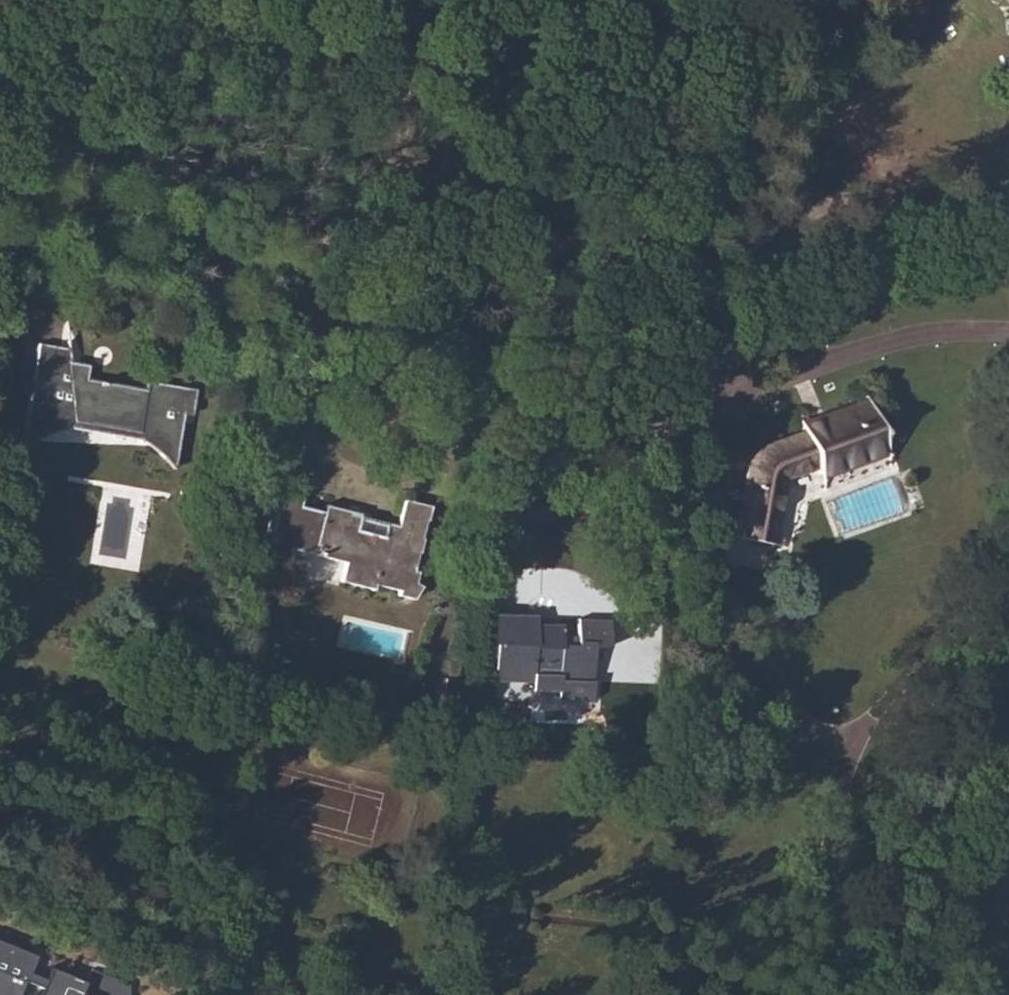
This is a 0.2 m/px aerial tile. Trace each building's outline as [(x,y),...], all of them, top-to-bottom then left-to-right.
[(64,348),(36,343),(18,447),(32,439),(47,432),(66,426),(75,427),(76,420),(133,431),(133,437),(140,438),(153,448),(166,461),(170,465),(171,468),(172,466),(181,413),(191,414),(195,390),(145,381),(143,389),(85,378),(67,376),(66,362),(64,348)] [(67,376),(85,378),(86,365),(66,362),(67,376)] [(759,569),(764,542),(768,542),(779,478),(814,465),(817,476),(883,451),(865,403),(800,426),(802,434),(767,446),(762,448),(756,453),(750,460),(746,467),(732,536),(725,534),(719,562),(759,569)] [(133,437),(133,431),(76,420),(75,427),(133,437)] [(339,553),(347,555),(345,562),(341,579),(372,588),(374,582),(398,588),(397,594),(405,597),(412,598),(419,586),(413,582),(416,571),(411,570),(415,552),(418,553),(422,538),(419,537),(423,520),(425,520),(428,507),(403,500),(396,526),(357,516),(348,514),(349,510),(324,504),(322,511),(298,505),(301,497),(279,492),(264,553),(284,560),(288,546),(337,560),(339,553)] [(345,562),(347,555),(339,553),(337,560),(345,562)] [(532,678),(532,669),(556,670),(556,681),(591,683),(592,642),(575,642),(575,646),(557,645),(558,624),(534,623),(534,614),(495,612),(492,676),(532,678)] [(24,978),(0,968),(0,994),(17,994),(24,978)] [(47,970),(37,994),(72,994),(77,981),(47,970)]
